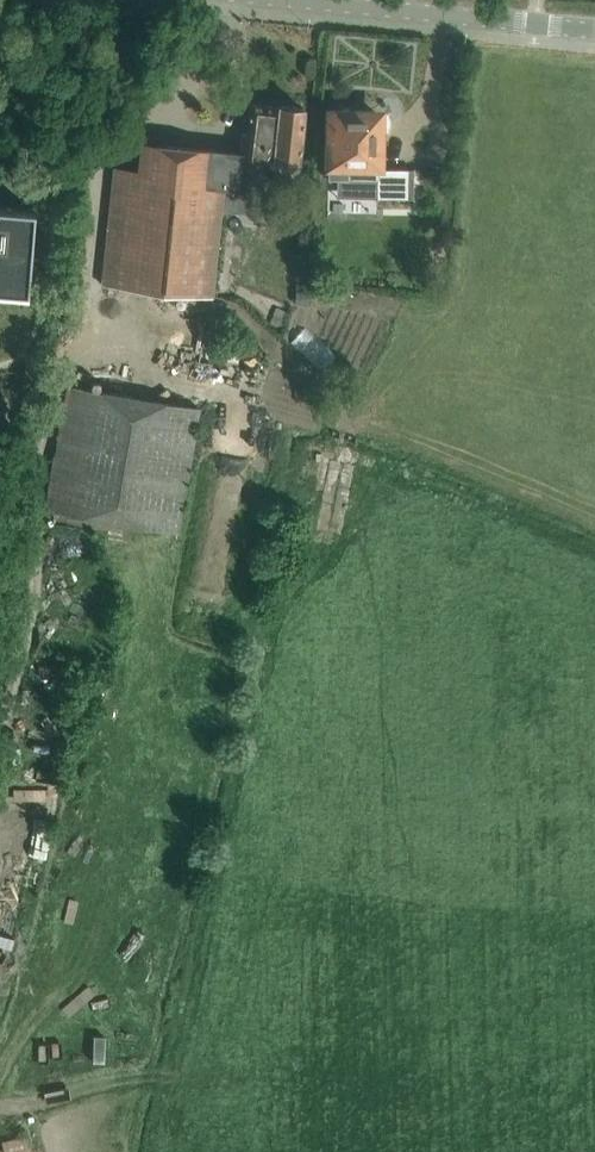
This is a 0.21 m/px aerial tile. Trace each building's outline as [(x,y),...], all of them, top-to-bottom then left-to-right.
[(213,296),(225,184),(260,187),(263,156),(297,159),(303,106),(278,104),(278,106),(249,103),(247,132),(241,131),(239,151),(141,140),(138,168),(114,166),(101,284),(213,296)] [(329,169),(329,180),(382,181),(381,199),(407,199),(407,169),(383,168),(385,107),(325,105),(324,169),(329,169)] [(26,295),(26,292),(33,210),(0,207),(0,293),(26,295)] [(297,352),(324,364),(332,348),(305,335),(297,352)] [(247,361),(249,339),(239,338),(237,360),(247,361)] [(67,385),(46,509),(179,532),(200,408),(67,385)] [(40,835),(38,877),(53,878),(55,836),(40,835)] [(102,1039),(101,1064),(113,1065),(114,1040),(102,1039)] [(36,1140),(11,1143),(12,1151),(37,1151),(36,1140)]
